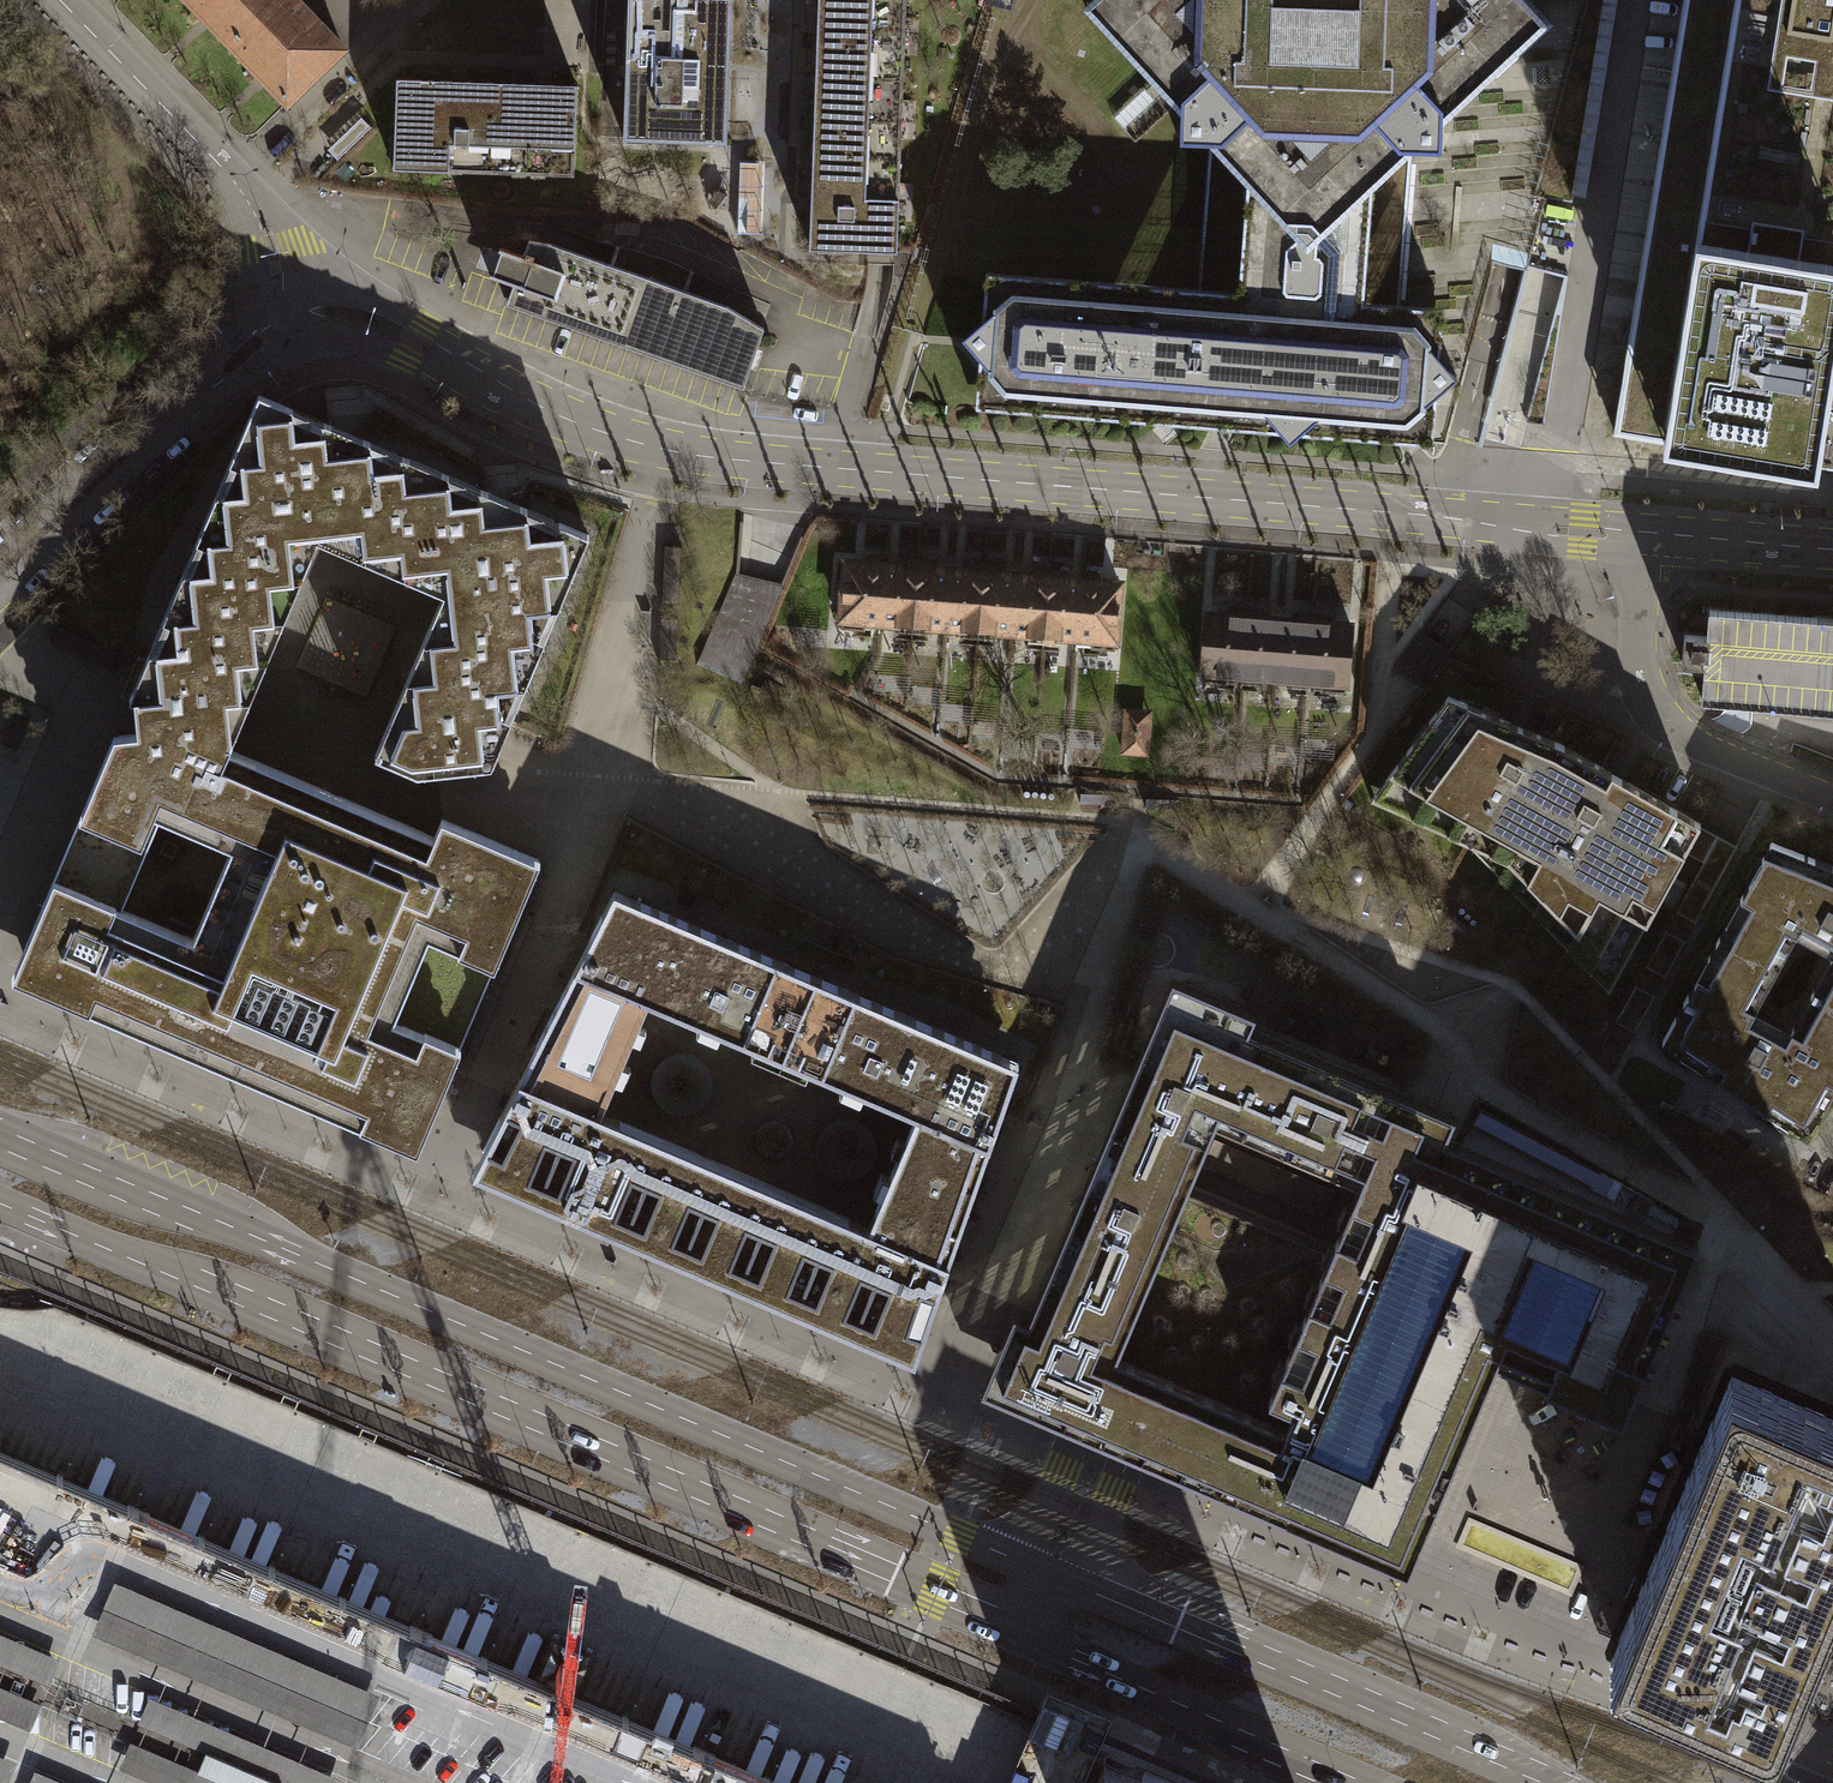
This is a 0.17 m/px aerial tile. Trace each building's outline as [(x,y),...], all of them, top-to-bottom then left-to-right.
[(225,45),(271,0),(181,0),(225,45)] [(290,0),(271,0),(225,45),(281,104),(338,49),(290,0)] [(623,139),(726,142),(732,0),(628,0),(623,139)] [(900,0),(813,0),(810,75),(897,79),(900,0)] [(1193,289),(980,273),(977,321),(956,338),(960,343),(974,359),(970,407),(1276,431),(1284,441),(1294,433),(1427,443),(1431,394),(1451,377),(1434,358),(1438,308),(1394,305),(1406,152),(1436,153),(1437,124),(1542,26),(1519,0),(1087,0),(1078,9),(1175,114),(1174,144),(1204,144),(1193,289)] [(1613,435),(1663,443),(1818,467),(1825,423),(1832,375),(1832,0),(1683,0),(1613,435)] [(894,165),(897,79),(810,75),(807,162),(894,165)] [(481,83),(391,79),(388,169),(477,172),(481,83)] [(571,86),(481,83),(477,172),(567,176),(571,86)] [(891,252),(894,165),(807,162),(803,249),(891,252)] [(508,284),(501,304),(738,387),(749,355),(758,328),(722,305),(547,244),(524,240),(518,256),(494,248),(484,275),(508,284)] [(295,437),(292,409),(258,395),(246,425),(257,430),(260,454),(239,456),(243,493),(223,495),(227,532),(206,534),(210,571),(190,573),(193,610),(216,608),(214,588),(231,586),(233,599),(236,598),(237,603),(279,599),(281,618),(284,618),(317,540),(366,561),(365,557),(384,555),(378,490),(374,491),(372,470),(373,470),(371,450),(334,453),(332,433),(295,437)] [(559,523),(292,409),(295,437),(332,433),(334,453),(371,450),(373,470),(410,466),(412,487),(450,483),(452,503),(489,500),(491,520),(528,516),(530,537),(554,534),(559,523)] [(257,430),(246,425),(149,652),(177,649),(173,612),(193,610),(190,573),(210,571),(206,534),(227,532),(223,495),(243,493),(239,456),(260,454),(257,430)] [(444,594),(423,642),(426,642),(428,661),(459,658),(458,648),(486,645),(487,653),(513,650),(534,648),(530,611),(551,609),(547,572),(574,569),(588,535),(559,523),(554,534),(530,537),(528,516),(491,520),(489,500),(452,503),(450,483),(412,487),(410,466),(373,470),(372,470),(374,491),(378,490),(384,555),(365,557),(366,561),(444,594)] [(865,621),(879,622),(884,565),(845,562),(840,629),(864,631),(865,621)] [(879,622),(912,624),(917,567),(884,565),(879,622)] [(912,624),(945,627),(950,570),(917,567),(912,624)] [(513,650),(517,687),(497,689),(500,726),(487,728),(491,765),(574,569),(547,572),(551,609),(530,611),(534,648),(513,650)] [(945,627),(978,630),(983,572),(950,570),(945,627)] [(978,630),(1011,632),(1015,575),(983,572),(978,630)] [(1011,632),(1044,635),(1049,578),(1015,575),(1011,632)] [(1044,635),(1077,638),(1082,580),(1049,578),(1044,635)] [(1120,583),(1082,580),(1077,638),(1091,639),(1090,648),(1115,650),(1120,583)] [(139,733),(141,755),(168,766),(175,749),(222,769),(230,750),(228,749),(239,724),(249,699),(284,618),(281,618),(279,599),(237,603),(236,598),(233,599),(231,586),(214,588),(216,608),(193,610),(173,612),(177,649),(149,652),(129,699),(134,701),(135,717),(137,732),(139,732),(139,733)] [(1709,609),(1706,635),(1683,633),(1682,664),(1704,665),(1701,700),(1745,704),(1832,711),(1832,619),(1709,609)] [(1227,674),(1242,675),(1246,617),(1208,614),(1203,682),(1226,683),(1227,674)] [(1242,675),(1275,678),(1279,620),(1246,617),(1242,675)] [(1275,678),(1308,680),(1312,622),(1279,620),(1275,678)] [(1312,622),(1308,680),(1322,681),(1322,691),(1345,693),(1351,626),(1312,622)] [(426,642),(423,642),(375,755),(417,772),(491,765),(487,728),(500,726),(497,689),(517,687),(513,650),(487,653),(486,645),(458,648),(459,658),(428,661),(426,642)] [(1447,696),(1371,799),(1465,841),(1501,877),(1553,781),(1542,775),(1560,744),(1447,696)] [(1124,727),(1149,729),(1150,711),(1126,710),(1124,727)] [(1147,754),(1149,729),(1124,727),(1123,752),(1136,753),(1147,754)] [(230,750),(222,769),(175,749),(168,766),(141,755),(139,733),(139,732),(137,732),(114,735),(11,975),(417,1147),(540,859),(441,817),(433,836),(230,750)] [(1553,781),(1501,877),(1609,988),(1684,852),(1699,825),(1700,823),(1560,744),(1542,775),(1553,781)] [(1703,862),(1718,835),(1699,825),(1684,852),(1703,862)] [(1737,846),(1718,835),(1703,862),(1689,889),(1708,899),(1737,846)] [(1718,940),(1776,971),(1808,911),(1832,924),(1832,866),(1771,841),(1718,940)] [(1708,899),(1689,889),(1676,912),(1695,922),(1708,899)] [(631,1040),(648,1000),(660,1006),(694,925),(614,891),(555,1008),(631,1040)] [(660,1006),(782,1057),(816,976),(694,925),(660,1006)] [(1718,940),(1662,1040),(1808,1137),(1832,1091),(1832,1002),(1813,991),(1780,1052),(1742,1032),(1776,971),(1718,940)] [(1813,991),(1832,1002),(1832,954),(1813,991)] [(816,976),(782,1057),(903,1108),(938,1028),(816,976)] [(1173,977),(1028,1315),(1014,1309),(981,1386),(1100,1437),(1283,1515),(1291,1496),(1302,1472),(1314,1477),(1329,1443),(1316,1438),(1412,1213),(1424,1218),(1457,1142),(1445,1137),(1455,1114),(1249,1027),(1255,1012),(1173,977)] [(631,1040),(555,1008),(534,1050),(527,1064),(519,1078),(513,1090),(528,1096),(525,1102),(597,1132),(605,1115),(600,1112),(608,1094),(616,1075),(631,1040)] [(903,1108),(916,1114),(908,1132),(900,1151),(899,1154),(975,1186),(978,1175),(984,1160),(989,1145),(1018,1062),(938,1028),(903,1108)] [(705,1104),(710,1096),(712,1086),(712,1077),(708,1068),(702,1060),(694,1055),(685,1053),(675,1053),(666,1056),(659,1062),(654,1070),(651,1080),(652,1089),(655,1098),(661,1106),(669,1111),(678,1114),(688,1113),(697,1110),(705,1104)] [(863,1224),(605,1115),(597,1132),(525,1102),(528,1096),(513,1090),(473,1171),(914,1359),(944,1273),(930,1267),(928,1272),(856,1242),(863,1224)] [(869,1169),(874,1161),(876,1152),(876,1142),(872,1133),(866,1126),(858,1120),(849,1118),(839,1118),(830,1122),(823,1128),(818,1136),(815,1145),(816,1155),(819,1164),(825,1171),(833,1176),(842,1179),(852,1178),(861,1175),(869,1169)] [(1291,1496),(1283,1515),(1408,1567),(1416,1549),(1495,1363),(1623,1417),(1697,1243),(1457,1142),(1424,1218),(1412,1213),(1316,1438),(1329,1443),(1314,1477),(1302,1472),(1291,1496)] [(868,1226),(863,1224),(856,1242),(928,1272),(930,1267),(944,1273),(975,1186),(899,1154),(868,1226)] [(1611,1652),(1776,1722),(1832,1589),(1832,1412),(1732,1369),(1611,1652)] [(0,1451),(0,1782),(784,1782),(0,1451)] [(1104,1765),(1096,1782),(1147,1782),(1104,1765)]
